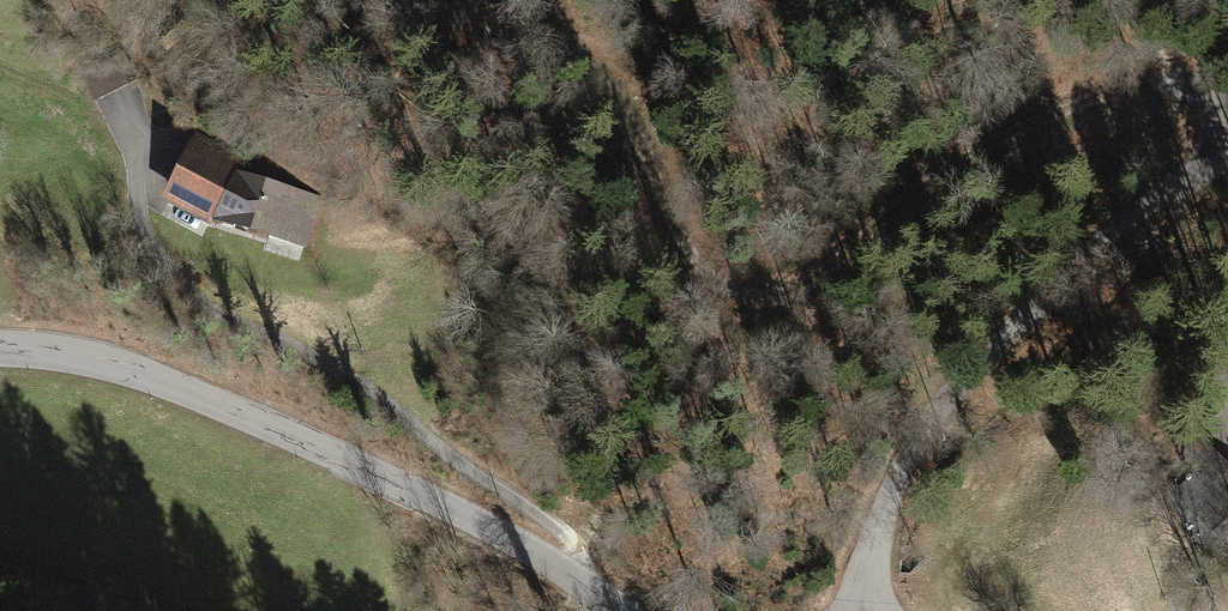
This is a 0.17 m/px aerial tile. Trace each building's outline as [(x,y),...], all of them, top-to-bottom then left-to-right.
[(162,200),(210,223),(235,173),(244,154),(196,131),(162,200)] [(321,197),(235,173),(210,223),(266,238),(307,249),(321,197)] [(1166,487),(1224,545),(1227,541),(1227,467),(1207,446),(1166,487)]
